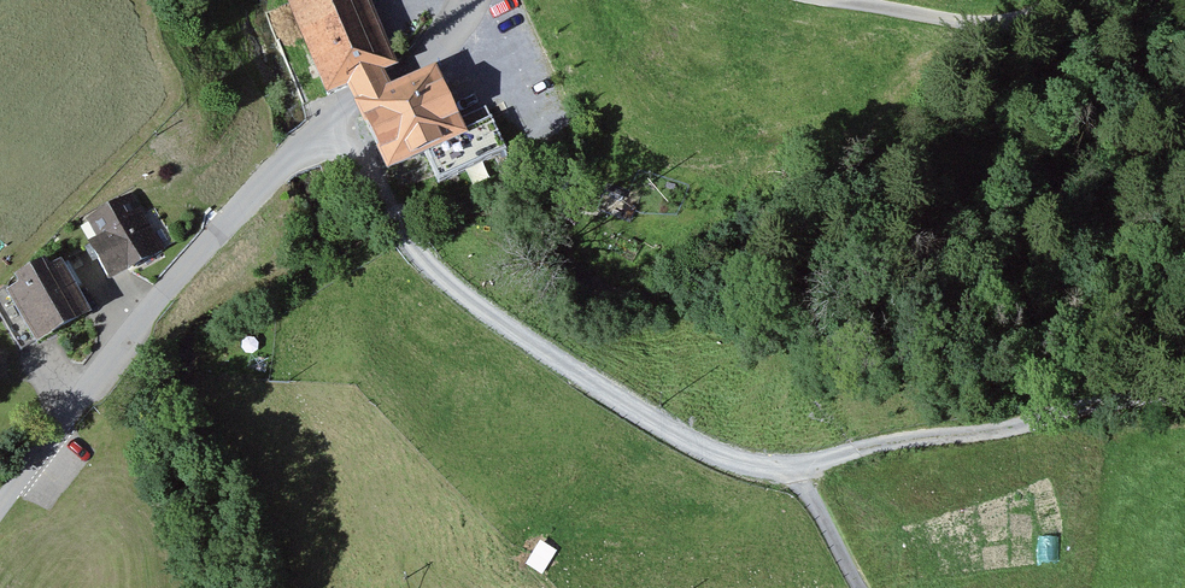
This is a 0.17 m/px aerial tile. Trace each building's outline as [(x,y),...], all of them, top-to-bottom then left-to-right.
[(369,0),(288,0),(330,91),(349,82),(380,68),(394,62),(369,0)] [(349,82),(356,97),(359,104),(390,90),(385,78),(380,68),(349,82)] [(390,90),(359,104),(389,166),(464,132),(433,70),(394,88),(390,90)] [(155,251),(120,192),(76,219),(112,277),(155,251)] [(47,253),(0,278),(0,291),(28,343),(80,315),(47,253)]
